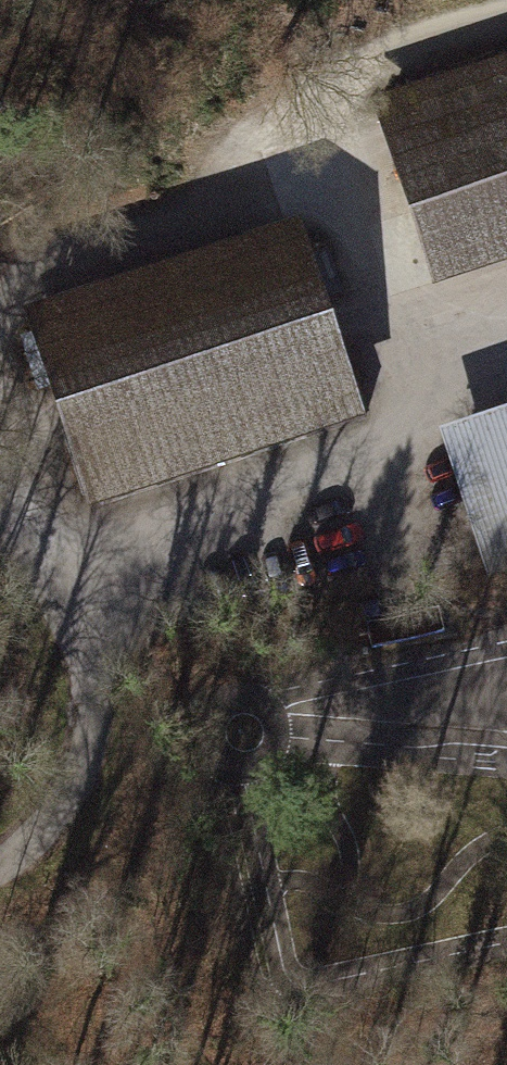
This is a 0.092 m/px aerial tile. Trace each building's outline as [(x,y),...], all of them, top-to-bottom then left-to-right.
[(370,101),(432,296),(506,272),(506,58),(370,101)] [(13,296),(79,500),(355,412),(289,207),(13,296)] [(476,570),(506,559),(506,395),(427,422),(476,570)]
